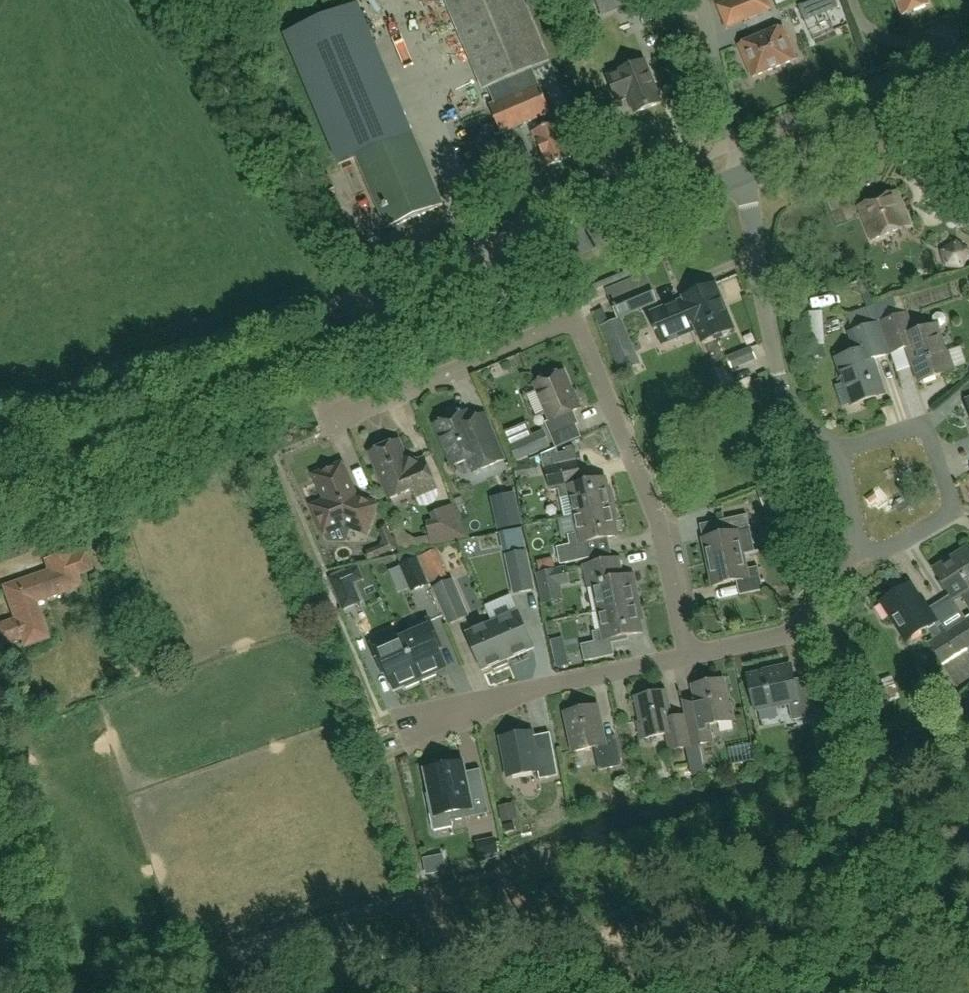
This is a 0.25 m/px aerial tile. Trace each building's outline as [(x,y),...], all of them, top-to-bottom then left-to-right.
[(339,164),(358,156),(350,138),(356,136),(399,117),(405,114),(357,0),(354,0),(283,29),(339,164)] [(488,89),(495,105),(539,85),(533,70),(550,63),(522,0),(444,0),(484,91),(488,89)] [(629,4),(628,0),(597,0),(603,15),(629,4)] [(772,10),(768,0),(728,0),(716,5),(726,29),(772,10)] [(902,15),(927,5),(925,0),(896,0),(902,15)] [(831,5),(834,21),(850,18),(847,2),(831,5)] [(751,78),(794,60),(780,27),(737,45),(751,78)] [(628,68),(629,69),(606,77),(615,101),(627,97),(634,114),(658,105),(642,62),(628,68)] [(554,101),(570,95),(563,77),(548,83),(554,101)] [(539,85),(495,105),(489,107),(501,134),(535,118),(540,130),(533,133),(548,167),(571,157),(566,147),(573,144),(562,121),(560,122),(555,112),(552,114),(539,85)] [(442,207),(414,140),(358,163),(386,230),(442,207)] [(859,211),(870,237),(908,220),(897,194),(859,211)] [(959,228),(968,227),(968,205),(956,207),(959,228)] [(425,220),(408,231),(416,243),(433,232),(425,220)] [(643,274),(606,290),(618,317),(656,301),(649,284),(647,285),(643,274)] [(717,335),(733,328),(725,309),(726,309),(715,283),(698,290),(716,335),(717,335)] [(702,341),(717,335),(716,335),(698,290),(682,297),(683,300),(649,314),(659,338),(695,324),(702,341)] [(906,313),(880,321),(892,355),(908,349),(919,383),(951,372),(936,326),(913,334),(906,313)] [(816,321),(800,321),(802,356),(822,356),(821,340),(817,340),(816,321)] [(889,356),(878,322),(848,332),(854,353),(836,359),(851,405),(883,395),(873,361),(889,356)] [(607,342),(621,372),(641,363),(628,332),(607,342)] [(751,347),(727,357),(732,370),(756,360),(751,347)] [(961,358),(965,375),(968,374),(968,356),(961,358)] [(551,420),(545,423),(551,436),(577,425),(571,412),(581,408),(581,407),(579,408),(564,372),(535,384),(551,420)] [(937,397),(950,387),(942,377),(928,386),(937,397)] [(436,424),(453,465),(469,459),(474,472),(504,460),(484,414),(470,420),(466,412),(436,424)] [(407,459),(399,440),(370,453),(389,499),(413,489),(416,497),(437,488),(424,459),(416,462),(407,459)] [(604,479),(582,484),(575,451),(543,457),(551,492),(558,491),(560,499),(569,497),(573,513),(613,504),(611,493),(607,494),(604,479)] [(590,459),(599,478),(615,469),(606,451),(590,459)] [(356,498),(342,465),(316,476),(327,501),(314,507),(323,529),(340,522),(366,532),(376,506),(356,498)] [(428,527),(432,546),(468,538),(454,504),(437,511),(442,524),(428,527)] [(573,513),(573,515),(577,534),(567,536),(569,545),(557,548),(560,565),(589,559),(586,543),(616,537),(613,522),(617,521),(613,504),(573,513)] [(917,528),(926,522),(918,510),(908,516),(917,528)] [(708,563),(743,555),(740,541),(751,538),(746,515),(723,520),(726,534),(703,539),(708,563)] [(397,548),(386,523),(382,525),(379,531),(383,539),(380,545),(367,551),(364,556),(367,562),(397,548)] [(968,548),(934,570),(953,600),(960,596),(968,609),(968,549),(968,548)] [(507,554),(515,594),(534,590),(526,550),(507,554)] [(47,562),(50,571),(5,588),(17,620),(0,626),(0,645),(22,637),(25,645),(45,637),(32,601),(77,585),(73,574),(89,569),(83,554),(69,559),(67,555),(47,562)] [(746,570),(743,555),(708,563),(713,586),(736,581),(739,596),(762,591),(757,567),(746,570)] [(400,565),(411,593),(429,586),(418,558),(400,565)] [(590,583),(596,612),(638,604),(632,576),(621,578),(617,559),(584,566),(588,583),(590,583)] [(567,568),(539,573),(544,603),(559,600),(556,584),(570,582),(567,568)] [(330,579),(338,597),(352,591),(348,582),(351,580),(347,571),(330,579)] [(469,616),(453,579),(432,588),(448,625),(469,616)] [(935,623),(910,584),(881,602),(906,641),(935,623)] [(638,604),(596,612),(600,631),(592,632),(594,642),(581,645),(584,662),(615,656),(611,640),(643,633),(640,620),(641,620),(638,604)] [(518,612),(492,623),(508,660),(534,649),(518,612)] [(412,634),(403,638),(421,682),(437,675),(435,672),(446,667),(438,648),(441,647),(430,620),(410,628),(412,634)] [(967,655),(968,653),(968,620),(952,630),(967,655)] [(506,660),(508,660),(492,623),(467,633),(482,670),(492,666),(494,670),(508,664),(506,660)] [(931,644),(946,668),(967,655),(952,630),(931,644)] [(406,688),(421,682),(403,638),(393,642),(391,636),(371,645),(383,672),(386,670),(394,689),(405,685),(406,688)] [(762,672),(762,673),(748,676),(756,711),(788,704),(792,721),(816,716),(808,677),(793,680),(790,666),(762,672)] [(693,687),(695,697),(681,700),(684,715),(691,747),(712,743),(708,726),(732,721),(729,704),(728,704),(722,680),(693,687)] [(686,748),(691,747),(684,715),(671,718),(665,692),(635,698),(640,723),(638,724),(641,740),(666,734),(669,752),(686,748)] [(598,706),(565,713),(574,752),(595,748),(600,770),(622,766),(616,736),(605,739),(598,706)] [(559,776),(554,751),(541,753),(536,750),(532,732),(501,738),(508,777),(538,771),(540,780),(559,776)] [(431,817),(450,814),(451,821),(452,821),(489,814),(484,788),(469,791),(465,773),(463,762),(425,770),(430,794),(426,795),(431,817)] [(639,771),(616,774),(618,791),(641,789),(639,771)]
